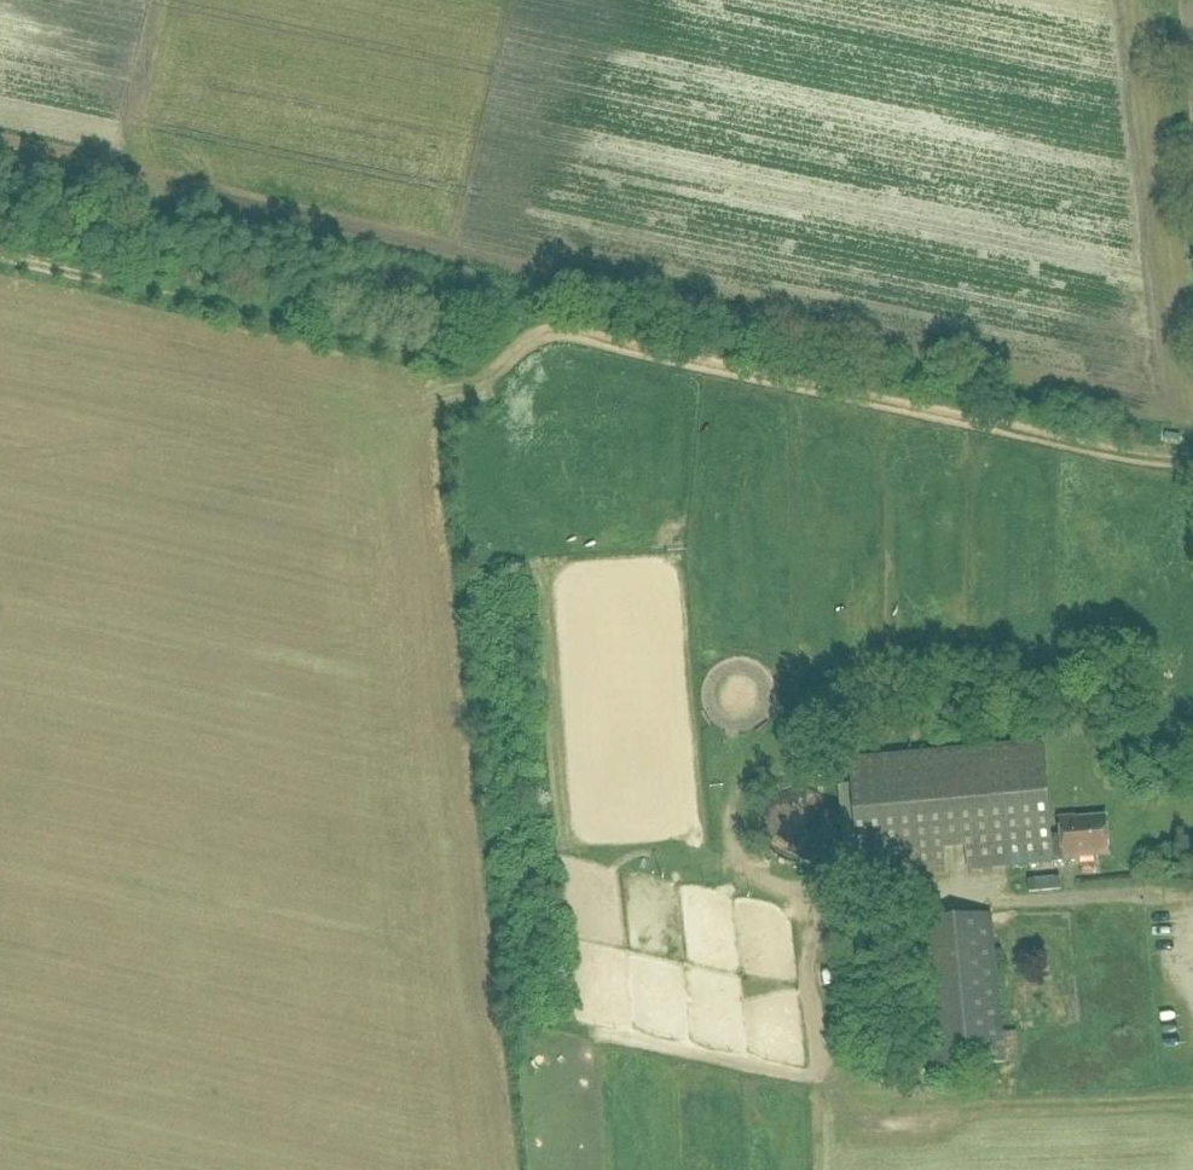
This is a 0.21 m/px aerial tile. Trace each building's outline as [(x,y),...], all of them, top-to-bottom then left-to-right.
[(861,881),(946,873),(944,851),(965,849),(967,872),(1077,862),(1077,860),(1110,857),(1106,817),(1074,820),(1074,818),(1059,819),(1061,836),(1051,837),(1043,743),(850,761),(852,785),(838,786),(844,849),(858,847),(861,881)] [(1005,1063),(991,915),(919,921),(933,1070),(1005,1063)] [(834,952),(815,955),(820,981),(839,978),(834,952)] [(1163,1025),(1163,1043),(1178,1044),(1178,1025),(1163,1025)]
